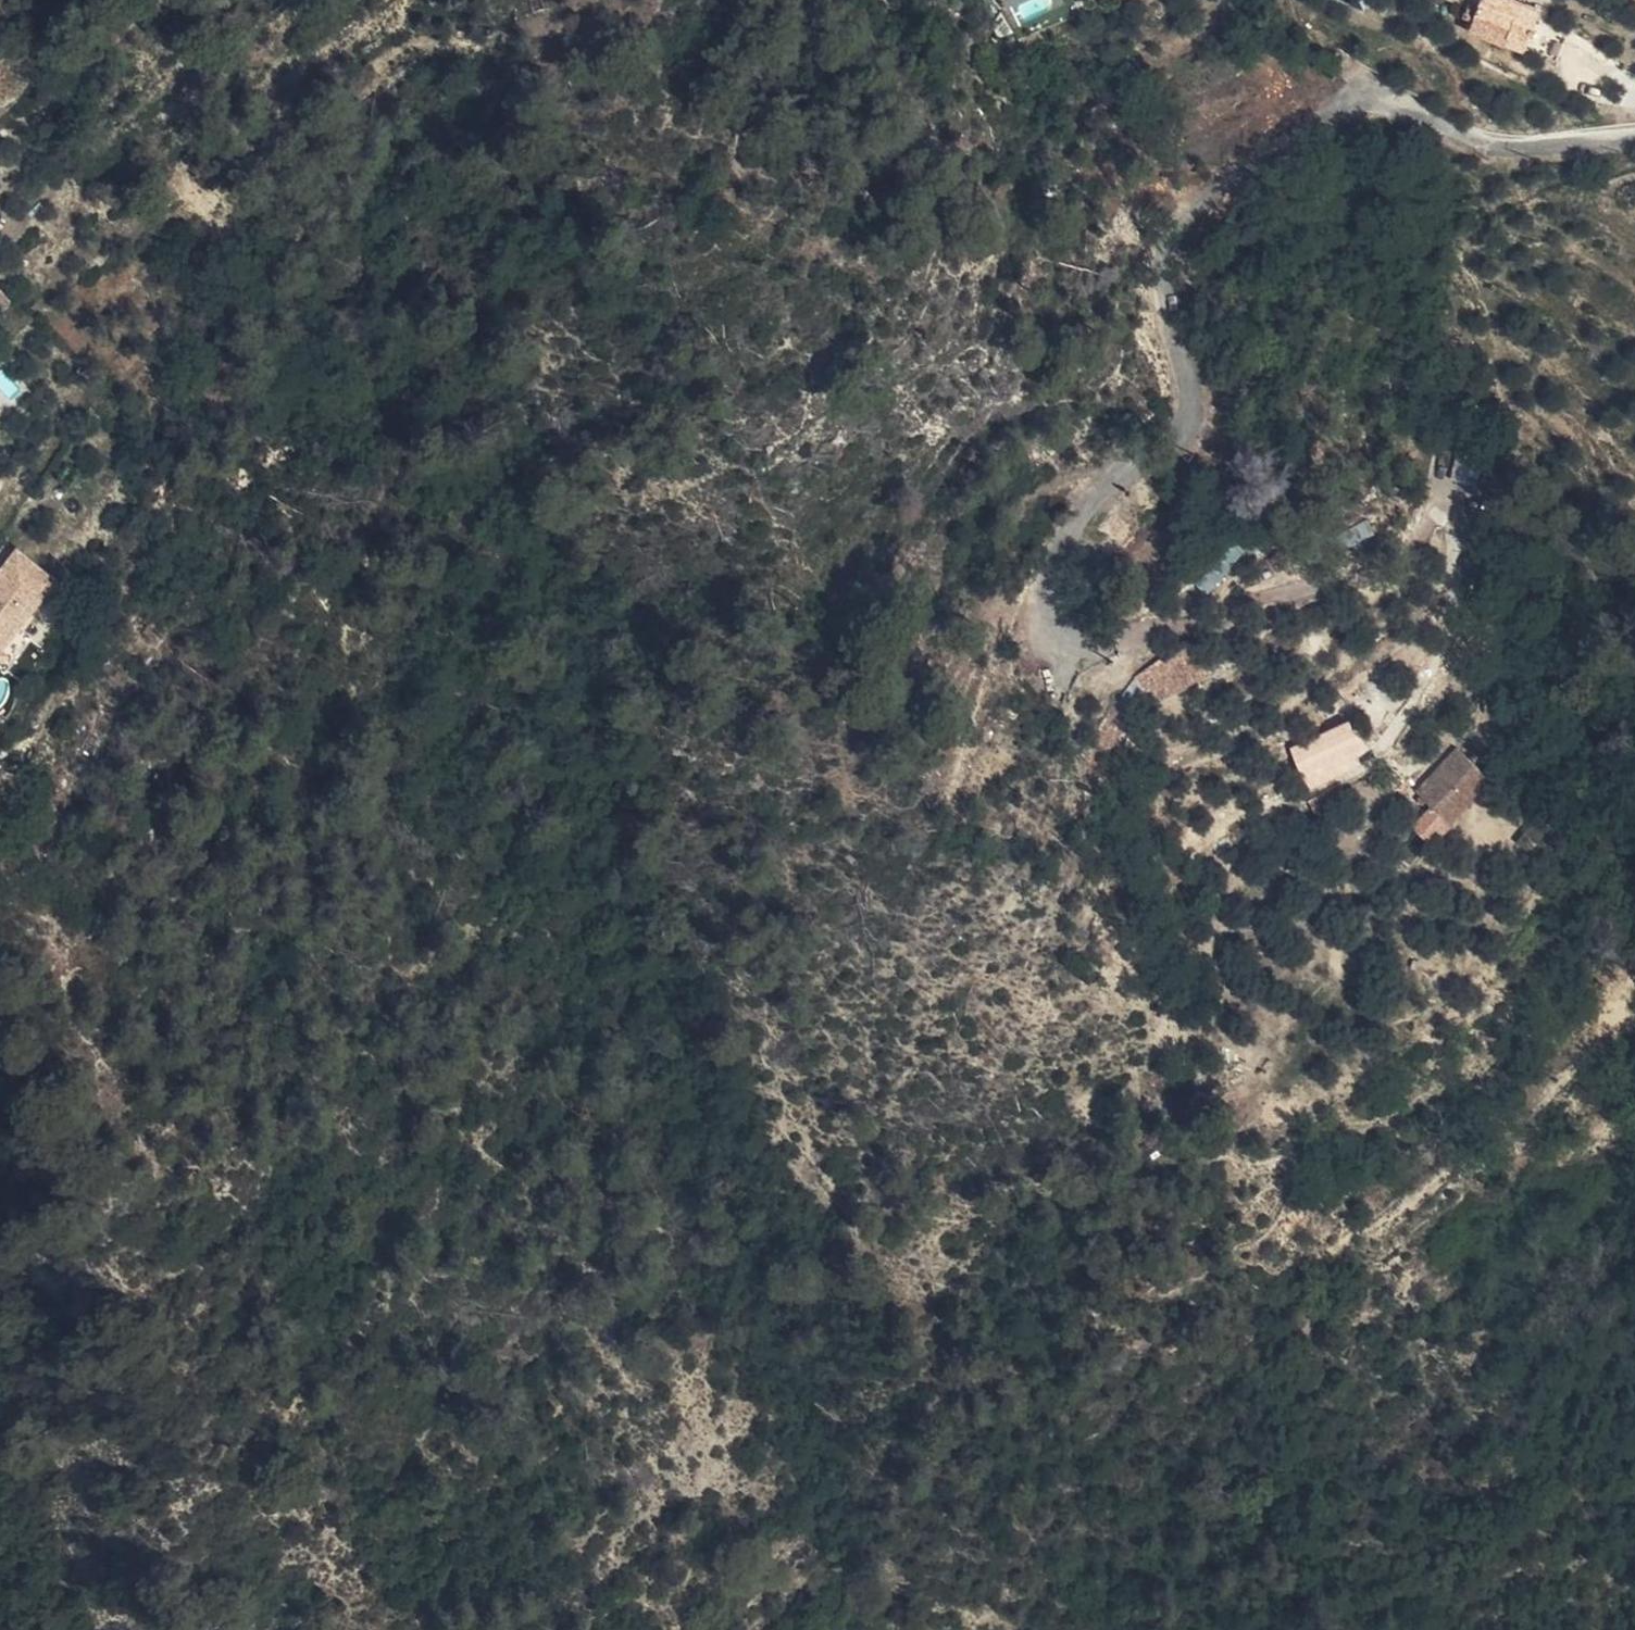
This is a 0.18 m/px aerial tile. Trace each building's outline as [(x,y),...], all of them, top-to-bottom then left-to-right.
[(1564,49),(1533,37),(1539,18),(1494,0),(1471,0),(1462,23),(1473,27),(1470,35),(1556,70),(1564,49)] [(0,520),(0,599),(5,603),(20,580),(52,530),(11,503),(0,520)] [(20,580),(5,603),(0,599),(0,620),(8,626),(33,589),(20,580)] [(1194,643),(1141,680),(1162,708),(1219,677),(1194,643)] [(1094,749),(1111,760),(1128,734),(1112,723),(1094,749)] [(1338,756),(1347,769),(1362,759),(1361,758),(1351,743),(1356,740),(1346,725),(1313,745),(1326,764),(1338,756)] [(1373,752),(1363,736),(1356,740),(1351,743),(1361,758),(1362,759),(1373,752)] [(1460,750),(1421,791),(1455,824),(1497,783),(1460,750)] [(1334,777),(1347,769),(1338,756),(1326,764),(1334,777)]
